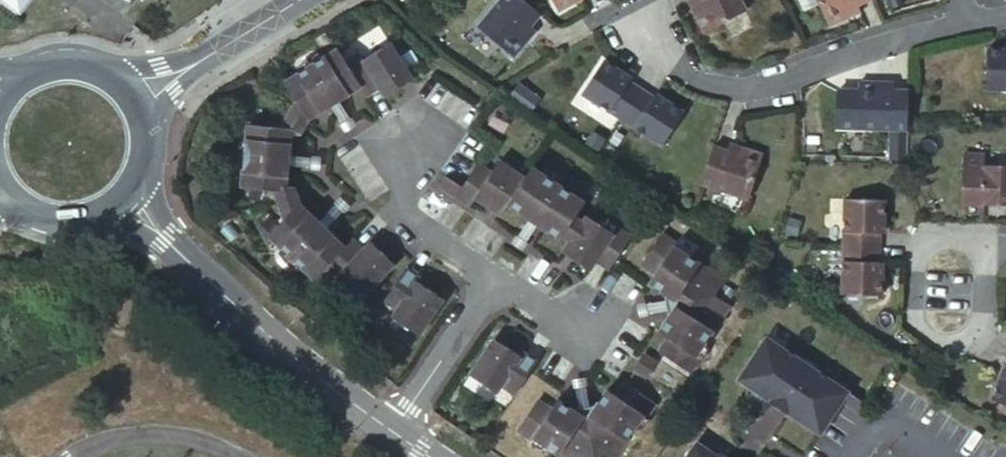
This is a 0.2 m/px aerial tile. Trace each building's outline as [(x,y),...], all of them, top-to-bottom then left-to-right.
[(23,14),(34,0),(4,0),(23,14)] [(524,0),(505,0),(481,29),(516,58),(528,43),(523,39),(543,15),(524,0)] [(561,12),(578,3),(576,0),(554,0),(561,12)] [(704,14),(698,17),(706,35),(747,14),(740,0),(697,0),(704,14)] [(871,0),(819,0),(831,26),(849,18),(846,11),(871,0)] [(348,63),(363,87),(368,96),(381,88),(388,98),(403,88),(401,84),(412,77),(391,44),(365,60),(361,55),(348,63)] [(991,48),(990,87),(1005,88),(1005,49),(991,48)] [(306,127),(310,120),(325,110),(323,106),(333,99),(336,103),(339,101),(341,100),(342,101),(349,97),(348,96),(363,87),(348,63),(339,50),(324,60),(313,66),(302,73),(286,83),(299,103),(290,117),(306,127)] [(298,68),(302,73),(313,66),(324,60),(321,55),(316,56),(312,57),(308,59),(306,61),(302,63),(298,68)] [(624,122),(641,97),(629,89),(633,82),(607,64),(585,97),(624,122)] [(401,84),(403,88),(415,81),(412,77),(401,84)] [(861,82),(860,127),(910,129),(910,124),(911,90),(881,89),(881,82),(861,82)] [(641,97),(624,122),(663,148),(685,115),(658,97),(653,105),(641,97)] [(333,105),(336,103),(333,99),(323,106),(325,110),(333,105)] [(336,103),(333,105),(346,127),(352,123),(339,101),(336,103)] [(290,117),(283,128),(293,129),(293,134),(301,134),(306,127),(290,117)] [(248,143),(247,156),(285,160),(286,160),(291,160),(291,156),(291,154),(293,155),(294,146),(292,146),(293,134),(293,129),(283,128),(250,125),(248,143)] [(240,168),(246,168),(247,156),(248,143),(242,142),(240,146),(240,149),(239,153),(239,155),(239,158),(239,161),(239,165),(240,168)] [(716,147),(704,183),(752,199),(766,156),(747,150),(745,156),(716,147)] [(285,160),(247,156),(246,168),(244,187),(277,190),(282,203),(299,197),(295,186),(288,186),(289,173),(284,172),(286,160),(285,160)] [(291,160),(290,164),(315,166),(316,159),(291,156),(291,160)] [(465,188),(459,197),(473,206),(479,199),(493,208),(496,204),(507,212),(511,205),(528,179),(502,162),(494,174),(481,166),(465,188)] [(987,163),(986,202),(1005,202),(1005,163),(987,163)] [(528,179),(511,205),(525,214),(524,216),(533,222),(534,220),(537,222),(540,218),(550,225),(547,229),(563,239),(565,235),(573,241),(585,223),(577,217),(586,203),(571,193),(560,185),(550,179),(534,168),(528,179)] [(553,174),(550,179),(560,185),(571,193),(575,188),(573,186),(571,184),(568,181),(565,179),(559,176),(556,175),(553,174)] [(442,186),(459,197),(465,188),(449,177),(442,186)] [(285,248),(295,257),(321,229),(312,220),(315,217),(302,204),(299,197),(282,203),(288,218),(272,235),(285,248)] [(846,247),(876,248),(876,234),(885,234),(886,202),(847,201),(846,247)] [(338,204),(323,222),(325,224),(324,225),(327,228),(344,209),(338,204)] [(496,204),(493,208),(504,215),(507,212),(496,204)] [(312,220),(321,229),(324,225),(325,224),(323,222),(317,216),(315,217),(312,220)] [(573,241),(568,248),(579,256),(577,260),(592,270),(599,261),(612,270),(618,262),(634,238),(620,229),(617,235),(590,217),(585,223),(573,241)] [(539,226),(546,231),(547,229),(550,225),(540,218),(537,222),(538,223),(537,225),(539,226)] [(533,222),(520,241),(526,245),(539,226),(537,225),(538,223),(537,222),(534,220),(533,222)] [(321,229),(295,257),(304,266),(317,279),(328,267),(340,278),(344,274),(367,296),(394,268),(384,258),(387,255),(373,242),(366,250),(354,239),(347,247),(335,235),(336,234),(330,229),(329,230),(327,228),(324,225),(321,229)] [(664,235),(645,265),(658,274),(652,283),(667,294),(670,289),(680,297),(683,310),(676,321),(672,318),(662,333),(671,339),(662,352),(692,373),(702,359),(699,357),(707,344),(733,306),(718,296),(727,282),(688,255),(677,247),(678,245),(664,235)] [(677,247),(688,255),(692,250),(690,249),(688,246),(685,243),(681,241),(678,245),(677,247)] [(876,248),(846,247),(845,294),(883,295),(884,263),(875,263),(876,248)] [(287,261),(289,263),(295,257),(285,248),(281,252),(283,255),(284,258),(287,261)] [(568,248),(566,252),(577,260),(579,256),(568,248)] [(394,268),(397,264),(387,255),(384,258),(394,268)] [(295,257),(289,263),(293,267),(296,269),(300,270),(304,266),(295,257)] [(406,273),(385,305),(398,314),(393,321),(420,340),(441,307),(430,300),(433,296),(418,286),(421,282),(406,273)] [(670,309),(672,318),(676,321),(683,310),(680,297),(670,289),(667,294),(669,302),(669,306),(670,309)] [(430,300),(441,307),(443,304),(433,296),(430,300)] [(669,302),(644,308),(646,315),(670,309),(669,306),(669,302)] [(768,338),(741,379),(774,402),(788,380),(803,390),(790,411),(823,433),(844,400),(857,408),(863,399),(850,391),(816,369),(768,338)] [(497,339),(494,343),(505,351),(508,346),(497,339)] [(518,394),(539,362),(525,352),(522,356),(508,346),(505,351),(494,343),(473,375),(499,393),(505,385),(518,394)] [(702,359),(706,361),(708,359),(710,355),(711,352),(712,348),(707,344),(699,357),(702,359)] [(647,356),(638,369),(649,377),(659,363),(647,356)] [(994,398),(1005,403),(1005,370),(994,398)] [(788,380),(774,402),(790,411),(803,390),(788,380)] [(628,383),(620,396),(610,391),(600,406),(604,409),(597,419),(583,422),(573,415),(576,411),(560,400),(554,409),(541,401),(521,431),(535,440),(537,437),(548,445),(566,456),(597,456),(598,456),(619,456),(639,428),(646,416),(649,418),(659,404),(628,383)] [(586,383),(579,385),(584,409),(588,408),(592,408),(586,383)] [(699,398),(711,406),(717,397),(704,389),(699,398)] [(711,406),(699,398),(694,406),(706,414),(711,406)] [(573,415),(583,422),(597,419),(604,409),(600,406),(592,408),(588,408),(584,409),(576,411),(573,415)] [(646,416),(639,428),(644,431),(646,429),(648,427),(651,424),(653,421),(649,418),(646,416)] [(535,440),(532,444),(535,446),(537,447),(540,449),(543,450),(545,450),(548,445),(537,437),(535,440)] [(691,456),(720,456),(699,444),(691,456)]
